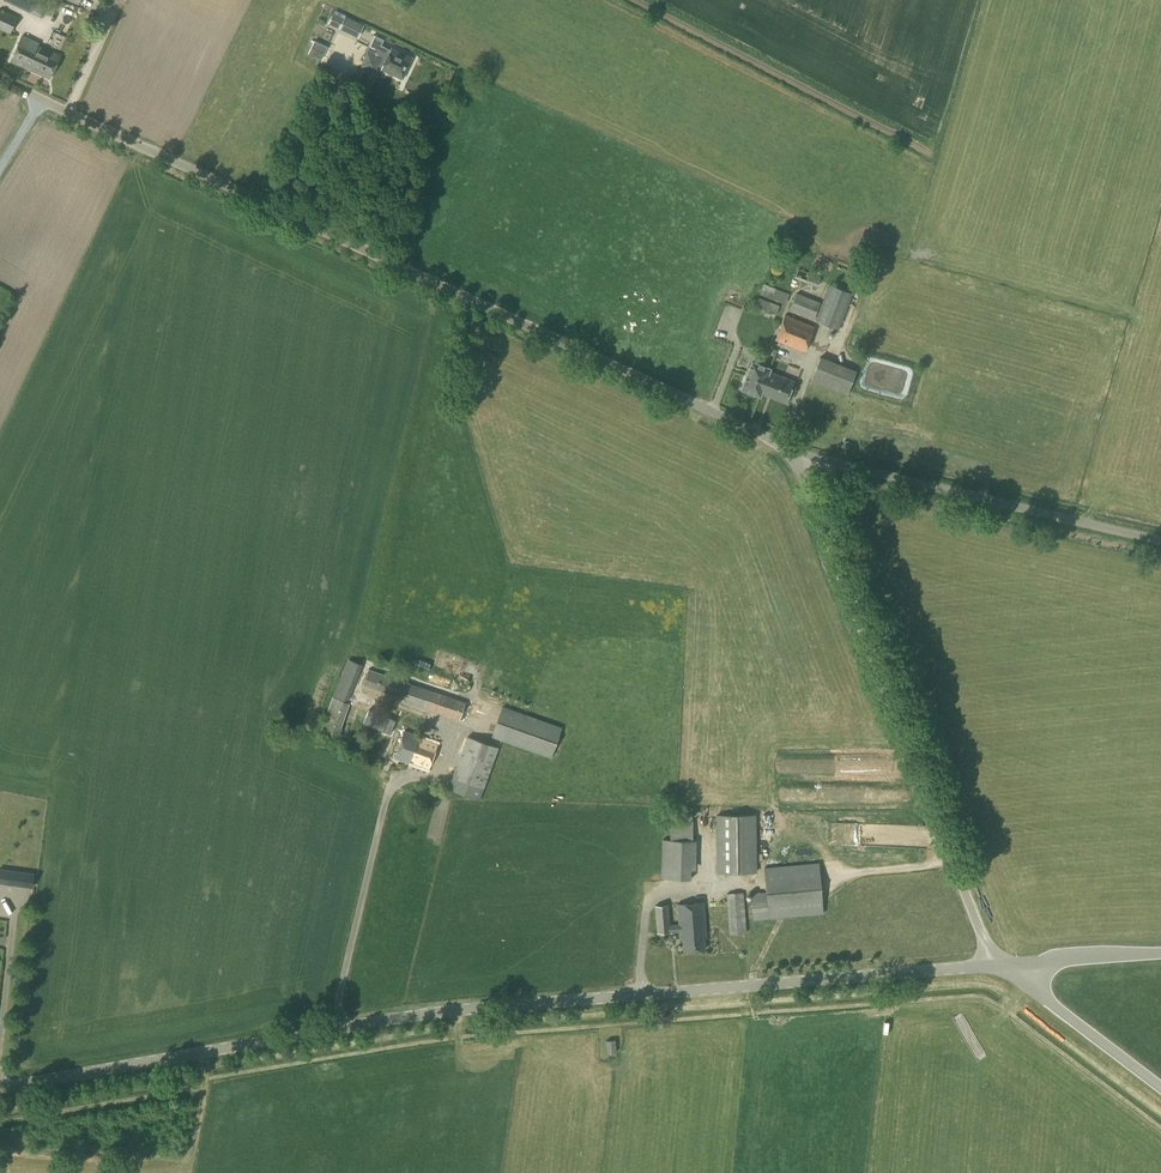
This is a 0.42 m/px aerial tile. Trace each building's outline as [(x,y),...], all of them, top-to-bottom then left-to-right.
[(36,0),(3,0),(3,1),(30,13),(36,0)] [(18,17),(0,9),(0,30),(10,34),(18,17)] [(344,18),(333,13),(328,23),(358,37),(364,25),(345,16),(344,18)] [(383,39),(372,34),(366,47),(369,48),(367,52),(366,52),(360,67),(374,74),(378,66),(381,67),(380,69),(402,79),(412,57),(390,47),(389,49),(380,45),(383,39)] [(22,35),(10,61),(26,68),(48,78),(59,55),(37,45),(38,42),(22,35)] [(330,48),(326,57),(332,60),(336,51),(330,48)] [(816,287),(820,277),(798,268),(794,278),(816,287)] [(785,303),(789,294),(763,284),(759,293),(785,303)] [(838,330),(852,293),(828,285),(815,321),(838,330)] [(813,320),(820,302),(796,293),(789,311),(813,320)] [(776,315),(779,306),(758,298),(754,310),(765,314),(766,311),(776,315)] [(804,352),(814,326),(785,315),(775,341),(804,352)] [(812,380),(849,392),(858,365),(824,354),(822,362),(818,361),(812,380)] [(752,362),(741,390),(759,397),(760,393),(768,373),(769,369),(752,362)] [(768,373),(760,393),(785,402),(793,382),(768,373)] [(341,737),(345,728),(341,727),(349,703),(347,703),(362,665),(348,659),(332,697),(321,730),(341,737)] [(463,721),(466,712),(463,710),(465,702),(368,669),(363,685),(404,699),(404,701),(463,721)] [(551,758),(562,727),(502,706),(491,737),(551,758)] [(428,768),(436,744),(417,737),(418,735),(404,730),(394,758),(408,763),(409,761),(428,768)] [(479,800),(498,747),(467,735),(448,788),(479,800)] [(823,777),(835,776),(833,761),(821,763),(823,777)] [(717,873),(757,872),(755,814),(716,815),(717,873)] [(692,840),(692,820),(670,820),(670,839),(662,839),(661,879),(690,879),(691,870),(696,870),(696,840),(692,840)] [(752,920),(823,914),(818,862),(762,867),(765,891),(750,893),(752,920)] [(0,870),(0,883),(18,885),(19,877),(20,872),(0,870)] [(729,935),(746,933),(743,892),(726,894),(729,935)] [(706,938),(704,903),(676,905),(678,925),(669,925),(668,905),(654,906),(656,933),(669,932),(669,931),(678,931),(679,940),(682,940),(682,951),(705,949),(704,938),(706,938)] [(606,1053),(616,1052),(615,1039),(605,1040),(606,1053)]
